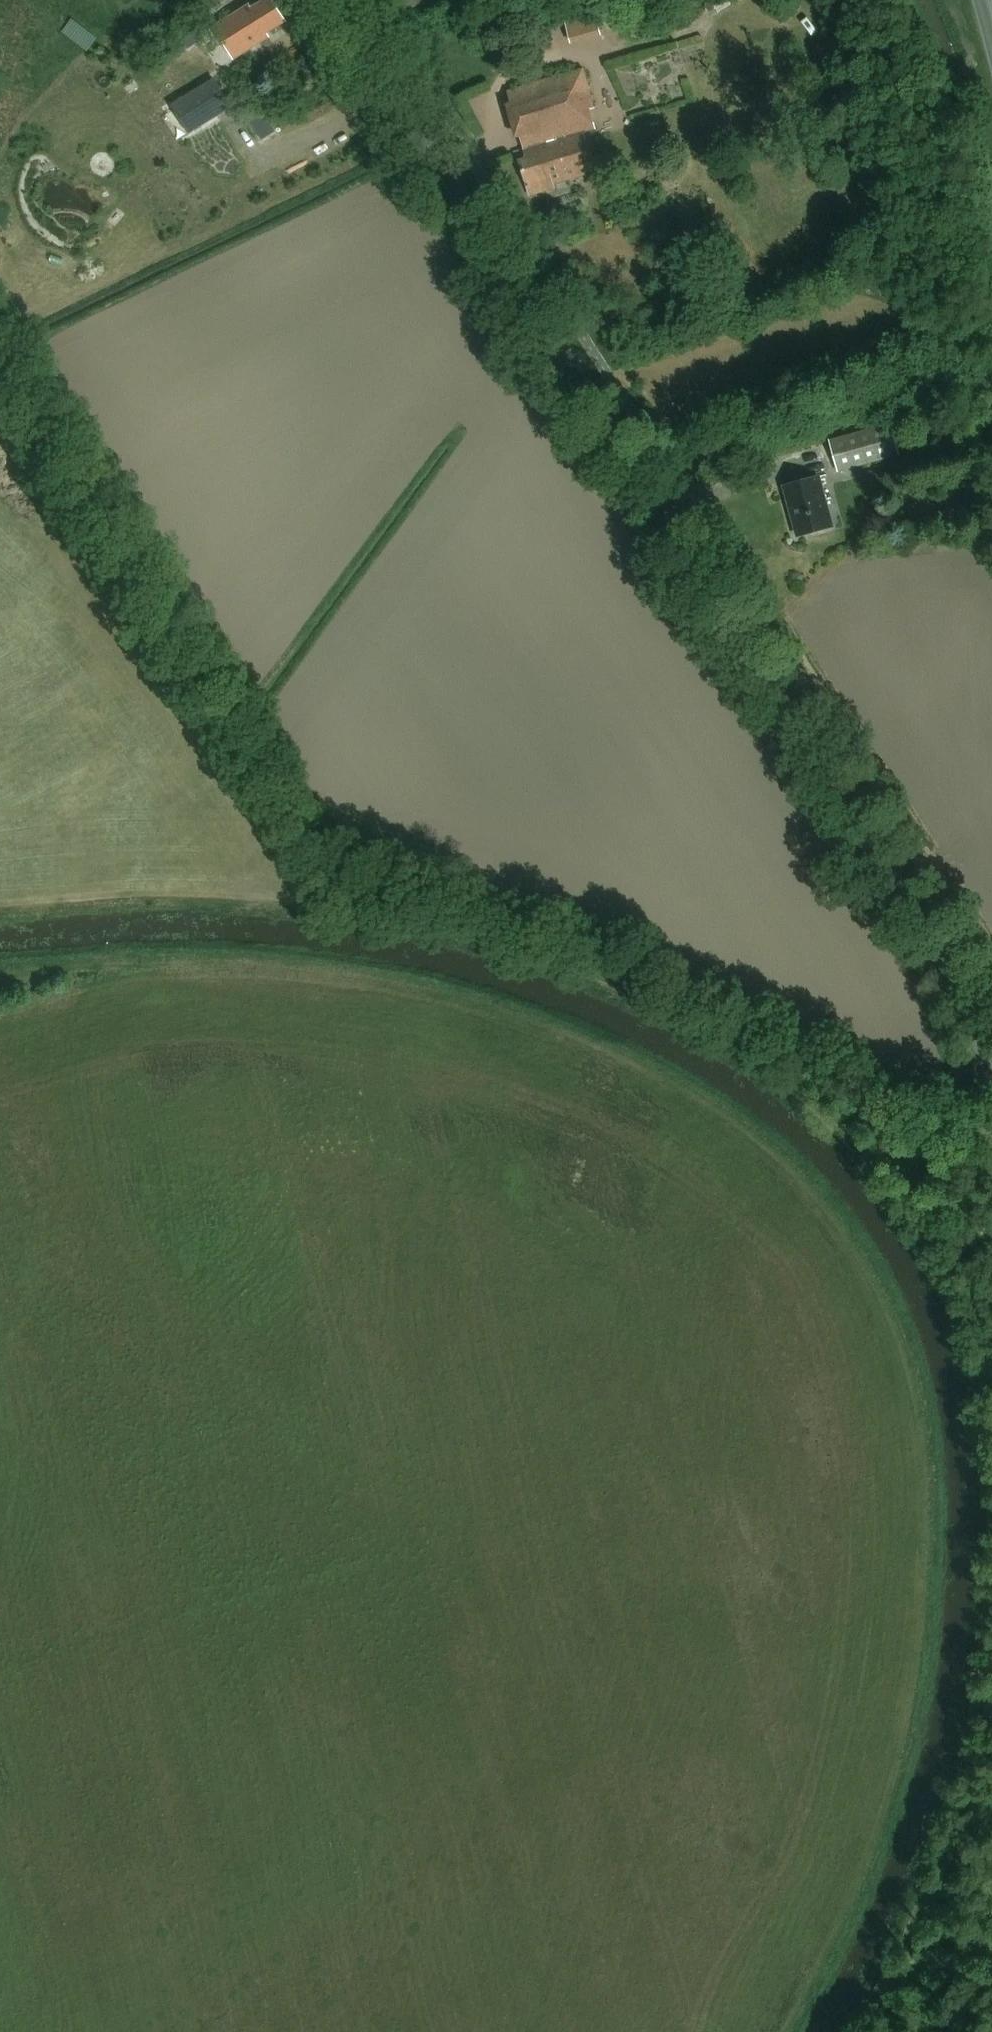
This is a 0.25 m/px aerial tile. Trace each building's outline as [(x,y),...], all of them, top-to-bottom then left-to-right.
[(214,28),(234,60),(270,38),(267,34),(286,23),(272,0),(267,0),(251,10),(249,6),(214,28)] [(566,18),(568,39),(597,36),(596,16),(566,18)] [(198,30),(182,41),(188,50),(204,39),(200,33),(198,30)] [(518,135),(526,161),(520,163),(531,199),(555,192),(554,187),(596,175),(585,136),(596,132),(591,112),(595,111),(584,73),(507,94),(512,111),(508,112),(514,136),(518,135)] [(214,81),(172,107),(189,134),(232,108),(214,81)] [(263,115),(251,123),(262,140),(274,132),(263,115)] [(840,474),(900,457),(892,426),(831,443),(840,474)] [(784,490),(797,539),(834,529),(821,480),(784,490)]
